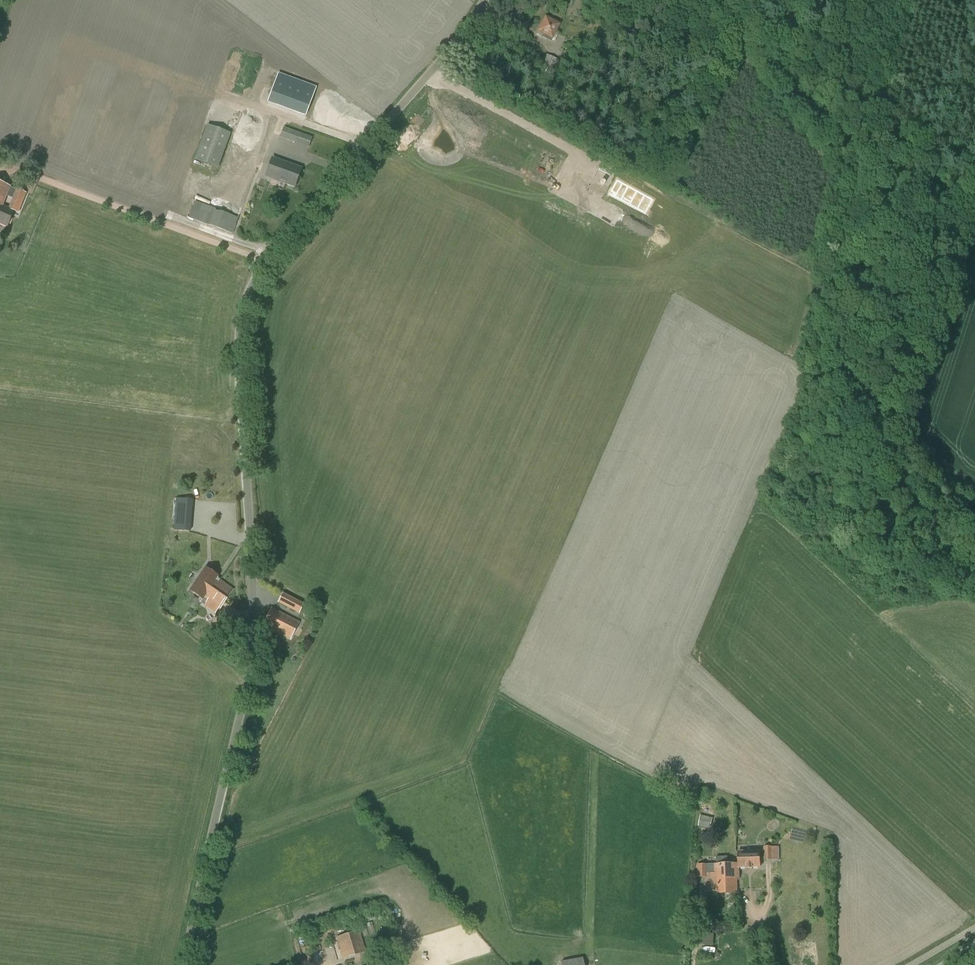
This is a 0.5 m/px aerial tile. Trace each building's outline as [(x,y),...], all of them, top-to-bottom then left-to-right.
[(543,36),(551,40),(554,42),(558,34),(555,33),(559,24),(545,17),(537,34),(543,37),(543,36)] [(638,33),(641,35),(644,31),(641,29),(643,26),(634,19),(627,28),(632,32),(633,31),(637,34),(638,33)] [(657,36),(656,46),(669,47),(671,29),(659,28),(658,36),(657,36)] [(623,43),(649,46),(650,40),(624,37),(623,43)] [(540,67),(543,68),(541,73),(553,79),(561,61),(546,54),(540,67)] [(271,73),(262,101),(300,114),(309,86),(271,73)] [(209,205),(203,224),(232,234),(272,124),(243,113),(211,200),(202,196),(200,202),(209,205)] [(156,130),(158,124),(148,120),(146,126),(156,130)] [(194,159),(218,168),(230,133),(207,125),(194,159)] [(284,127),(280,137),(308,148),(312,138),(284,127)] [(311,149),(291,144),(288,157),(308,161),(311,149)] [(551,163),(531,152),(520,173),(539,184),(551,163)] [(266,177),(294,187),(301,169),(273,158),(266,177)] [(16,189),(9,208),(3,206),(10,187),(0,183),(0,223),(7,226),(13,211),(18,213),(26,193),(16,189)] [(617,183),(609,198),(646,217),(653,203),(617,183)] [(173,531),(190,532),(193,500),(176,498),(173,531)] [(205,568),(190,591),(203,600),(203,599),(219,610),(233,590),(217,579),(218,577),(205,568)] [(278,603),(295,613),(301,603),(283,594),(278,603)] [(271,609),(263,624),(262,625),(291,640),(300,623),(271,608),(271,609)] [(225,632),(217,630),(214,640),(222,642),(225,632)] [(700,815),(698,825),(710,828),(712,818),(700,815)] [(779,860),(778,846),(764,847),(764,860),(779,860)] [(738,851),(738,863),(739,867),(747,867),(747,868),(752,868),(752,867),(761,867),(760,851),(738,851)] [(739,867),(738,863),(728,863),(727,856),(716,857),(716,864),(697,864),(697,877),(708,877),(708,876),(713,876),(714,894),(737,893),(737,878),(739,878),(739,867)] [(366,952),(359,930),(336,937),(342,959),(366,952)] [(562,964),(584,964),(580,948),(559,952),(562,964)]
